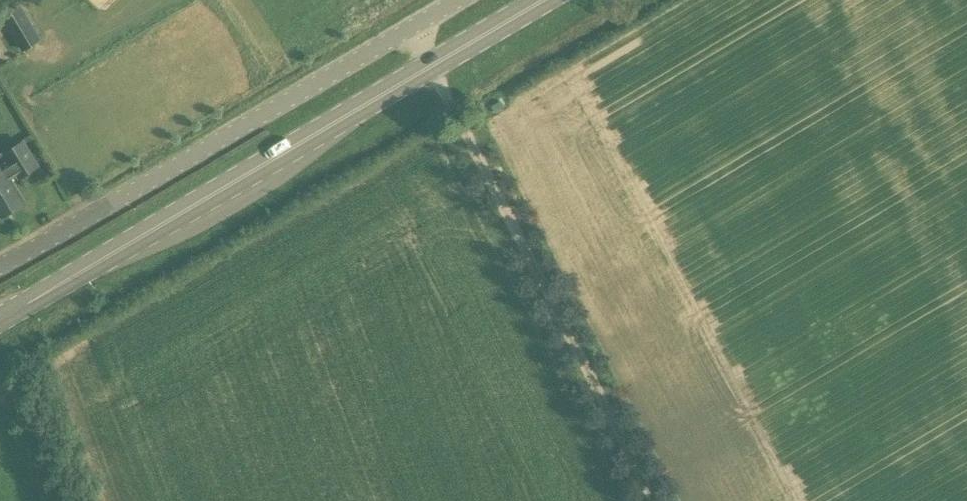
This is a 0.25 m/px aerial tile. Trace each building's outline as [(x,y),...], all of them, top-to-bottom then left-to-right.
[(19,0),(0,11),(0,13),(21,50),(41,39),(19,0)] [(11,177),(17,174),(19,176),(38,165),(23,141),(4,152),(10,161),(3,165),(0,166),(0,214),(1,215),(25,200),(11,177)]
